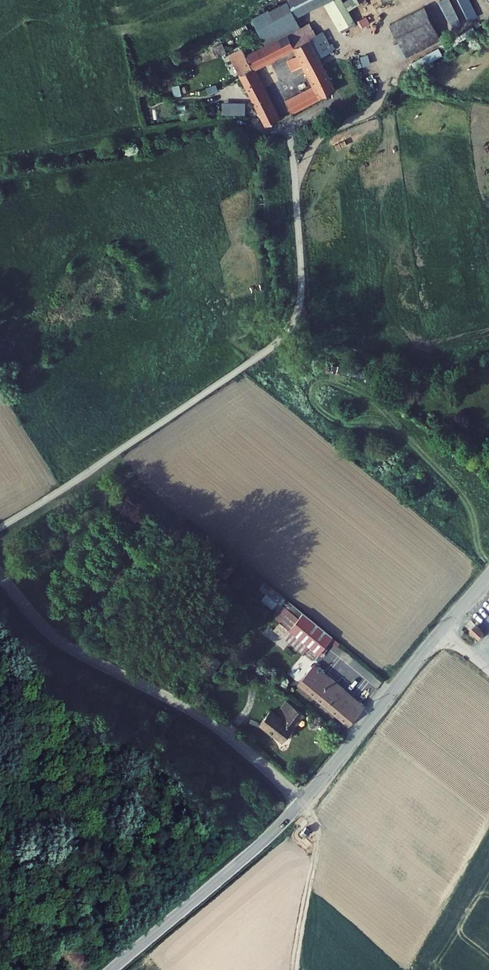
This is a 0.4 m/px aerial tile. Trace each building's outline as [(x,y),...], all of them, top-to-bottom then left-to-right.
[(285,0),(278,0),(248,15),(260,38),(295,21),(285,0)] [(326,0),(291,0),(299,15),(326,0)] [(327,3),(340,32),(356,25),(345,0),(333,0),(327,3)] [(461,18),(452,0),(438,0),(450,23),(461,18)] [(426,3),(389,22),(408,59),(445,40),(426,3)] [(290,30),(298,43),(312,36),(304,22),(290,30)] [(290,30),(268,42),(276,55),(298,43),(290,30)] [(341,85),(312,36),(298,43),(321,82),(301,94),(307,105),(341,85)] [(248,71),(242,75),(271,125),(286,117),(257,67),(276,55),(268,42),(241,58),(248,71)] [(307,105),(301,94),(297,96),(294,104),(297,109),(307,105)] [(222,100),(221,113),(245,114),(246,101),(222,100)] [(149,108),(152,117),(162,114),(159,105),(149,108)] [(256,595),(276,607),(283,595),(263,583),(256,595)] [(307,612),(299,622),(327,644),(335,635),(307,612)] [(480,630),(485,623),(480,619),(475,625),(480,630)] [(299,622),(293,629),(321,652),(327,644),(299,622)] [(211,674),(222,659),(215,654),(204,669),(211,674)] [(291,673),(298,678),(312,660),(305,654),(291,673)] [(363,700),(312,660),(298,678),(349,718),(363,700)] [(295,703),(284,717),(273,730),(282,738),(304,711),(295,703)] [(259,719),(273,730),(284,717),(270,706),(259,719)]
